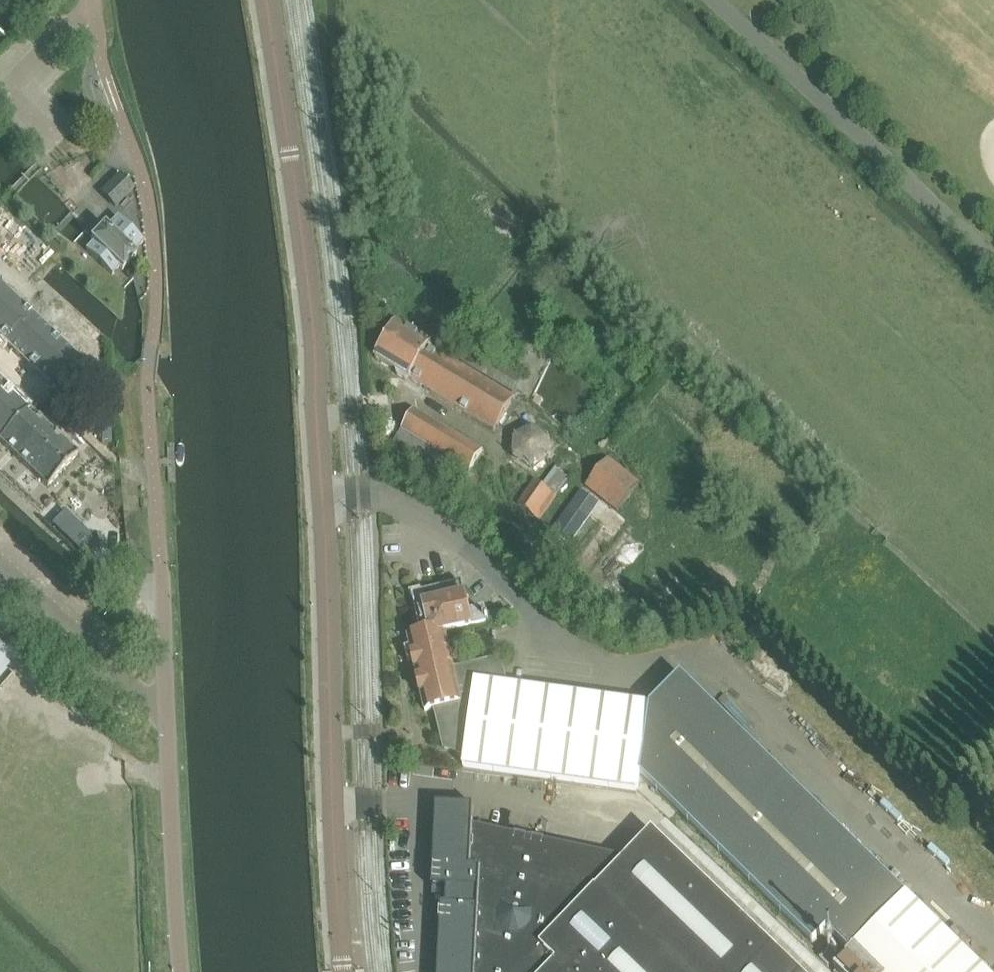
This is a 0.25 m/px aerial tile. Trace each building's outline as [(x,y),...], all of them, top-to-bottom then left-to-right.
[(119,176),(102,194),(115,207),(132,189),(119,176)] [(112,276),(114,274),(119,269),(122,271),(136,257),(133,254),(143,243),(117,218),(107,229),(104,226),(99,222),(86,237),(90,241),(93,244),(86,251),(112,276)] [(26,309),(20,303),(0,284),(0,337),(26,309)] [(0,337),(0,364),(11,376),(36,398),(48,384),(51,387),(78,358),(26,309),(0,337)] [(397,323),(376,359),(396,372),(397,376),(406,382),(410,381),(495,431),(515,399),(429,347),(431,344),(397,323)] [(471,348),(462,363),(515,395),(524,380),(471,348)] [(11,376),(0,364),(0,387),(11,376)] [(0,387),(0,441),(29,410),(27,408),(36,398),(11,376),(0,387)] [(37,418),(29,410),(0,441),(0,443),(47,488),(78,456),(37,418)] [(414,410),(392,447),(461,488),(483,452),(414,410)] [(588,487),(619,512),(640,485),(608,460),(588,487)] [(555,468),(542,487),(552,494),(558,498),(571,479),(555,468)] [(558,498),(551,494),(535,482),(518,506),(541,522),(558,498)] [(619,512),(588,487),(583,484),(541,542),(558,555),(583,521),(613,543),(629,522),(619,512)] [(99,545),(64,512),(62,514),(61,515),(52,525),(87,558),(96,548),(97,547),(99,545)] [(454,670),(447,639),(446,634),(510,620),(508,610),(485,616),(484,612),(469,616),(462,584),(412,595),(421,634),(408,638),(425,712),(436,710),(462,703),(454,670)] [(680,675),(650,706),(505,686),(502,674),(504,673),(501,659),(454,670),(462,703),(436,710),(445,749),(465,755),(463,767),(638,791),(640,779),(810,946),(826,930),(850,953),(845,958),(848,960),(860,971),(984,971),(680,675)] [(652,831),(625,859),(472,827),(474,806),(472,806),(472,808),(437,807),(433,888),(444,888),(443,906),(442,906),(439,971),(799,971),(652,831)]
